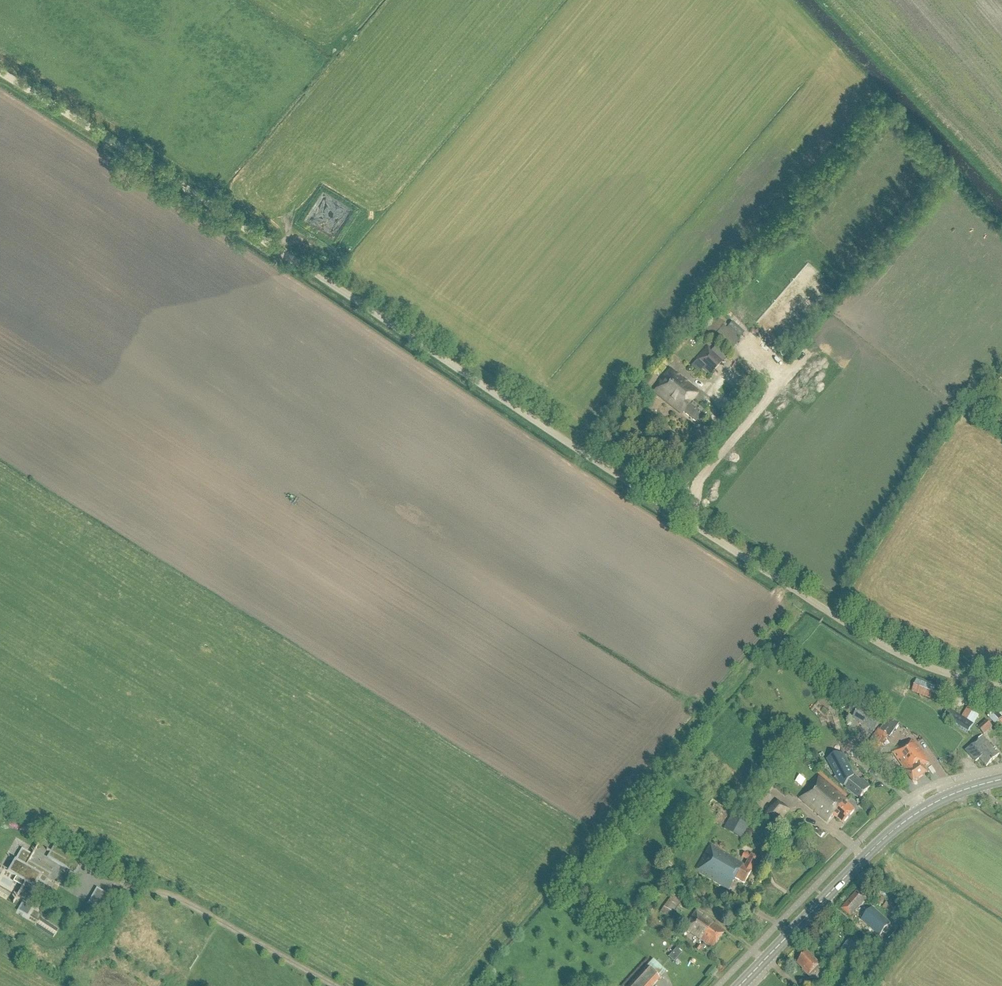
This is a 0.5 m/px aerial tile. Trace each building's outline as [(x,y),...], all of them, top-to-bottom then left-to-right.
[(350,200),(327,201),(327,214),(334,214),(334,224),(342,224),(341,218),(350,218),(350,200)] [(699,324),(732,349),(750,326),(717,300),(699,324)] [(708,347),(691,367),(699,374),(702,370),(711,378),(729,356),(717,345),(712,351),(708,347)] [(685,368),(690,362),(682,356),(677,362),(685,368)] [(683,414),(697,426),(706,415),(692,404),(699,394),(669,370),(658,383),(661,385),(654,394),(681,416),(683,414)] [(911,693),(931,700),(935,688),(916,680),(911,693)] [(880,722),(851,705),(844,714),(874,732),(880,722)] [(961,718),(948,708),(942,715),(968,734),(979,718),(967,710),(961,718)] [(987,719),(995,726),(1001,721),(1001,720),(995,713),(987,719)] [(894,732),(907,737),(913,721),(900,716),(894,732)] [(992,728),(986,722),(978,730),(983,736),(992,728)] [(879,731),(865,751),(874,757),(888,737),(879,731)] [(979,760),(986,767),(999,756),(982,738),(965,752),(975,763),(979,760)] [(892,754),(902,769),(922,755),(916,745),(911,742),(892,754)] [(902,769),(913,784),(927,774),(923,769),(929,764),(922,755),(902,769)] [(819,778),(800,800),(827,824),(833,817),(842,825),(854,811),(845,804),(847,802),(819,778)] [(855,779),(846,790),(860,801),(871,788),(862,781),(860,784),(855,779)] [(787,814),(787,813),(788,812),(778,803),(769,815),(765,812),(763,815),(769,821),(768,821),(777,827),(787,814)] [(730,818),(722,830),(741,840),(748,827),(730,818)] [(29,853),(36,857),(39,851),(32,847),(29,853)] [(710,847),(695,873),(727,892),(733,879),(744,885),(758,860),(750,856),(750,857),(744,854),(741,858),(747,862),(744,867),(710,847)] [(50,859),(63,867),(69,856),(56,849),(50,859)] [(49,876),(28,864),(31,858),(22,853),(10,874),(19,879),(17,882),(24,886),(26,884),(33,888),(40,877),(46,880),(49,876)] [(99,911),(107,897),(97,891),(89,905),(99,911)] [(659,914),(668,920),(684,899),(675,892),(659,914)] [(841,910),(850,918),(866,900),(857,892),(841,910)] [(906,901),(902,912),(909,915),(914,905),(906,901)] [(32,909),(24,905),(19,912),(27,917),(32,909)] [(890,926),(872,909),(861,921),(880,938),(890,926)] [(683,931),(700,942),(712,950),(724,933),(711,924),(712,923),(696,912),(683,931)] [(973,926),(978,915),(974,913),(969,923),(973,926)] [(807,954),(797,964),(803,970),(802,971),(813,981),(822,971),(818,967),(819,965),(807,954)] [(659,980),(646,968),(629,985),(653,985),(659,980)]
